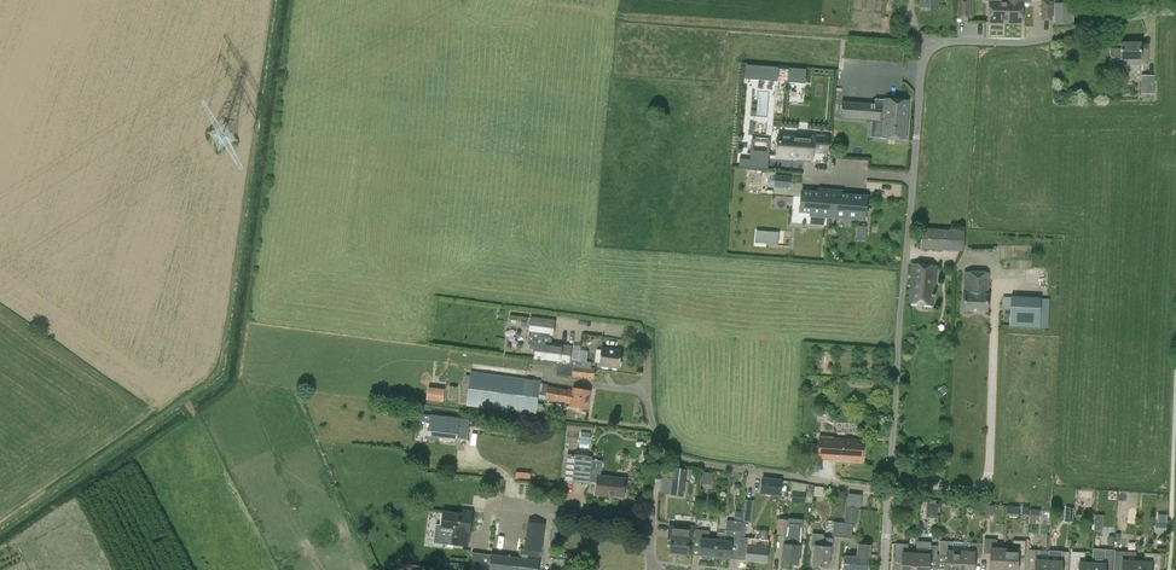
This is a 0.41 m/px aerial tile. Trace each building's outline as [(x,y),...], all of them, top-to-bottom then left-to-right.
[(957,18),(970,18),(971,0),(958,0),(957,18)] [(1004,0),(999,0),(989,0),(989,21),(1004,22),(1004,0)] [(1004,22),(1022,23),(1022,1),(1020,1),(1020,0),(1008,0),(1004,0),(1004,22)] [(1041,1),(1041,20),(1052,21),(1053,1),(1041,1)] [(1054,3),(1054,25),(1072,25),(1072,24),(1073,24),(1073,16),(1071,17),(1071,2),(1054,3)] [(1147,64),(1147,49),(1141,49),(1141,43),(1121,43),(1121,59),(1122,59),(1122,63),(1137,63),(1137,64),(1147,64)] [(745,64),(744,77),(777,80),(778,66),(745,64)] [(788,67),(787,80),(804,82),(805,68),(788,67)] [(1141,75),(1141,93),(1154,93),(1154,75),(1141,75)] [(842,100),(841,118),(883,121),(881,139),(905,141),(908,100),(885,98),(884,104),(842,100)] [(792,143),(780,142),(780,141),(778,141),(777,156),(811,159),(812,151),(826,153),(827,135),(812,134),(812,140),(792,138),(792,143)] [(739,166),(749,166),(750,158),(739,157),(739,166)] [(791,177),(775,176),(774,186),(790,187),(791,177)] [(822,190),(822,193),(801,192),(800,211),(811,212),(810,216),(828,217),(830,194),(831,194),(831,190),(822,190)] [(831,194),(830,194),(828,217),(837,218),(837,215),(855,216),(855,219),(864,220),(866,197),(831,194)] [(757,229),(756,242),(780,242),(780,230),(757,229)] [(963,252),(964,231),(921,229),(920,249),(963,252)] [(933,305),(937,266),(911,264),(908,303),(933,305)] [(986,311),(986,293),(987,272),(964,271),(963,310),(986,311)] [(1039,328),(1041,298),(1011,296),(1010,326),(1039,328)] [(553,322),(530,319),(527,343),(530,349),(533,349),(533,352),(534,354),(534,358),(543,359),(542,362),(557,364),(577,367),(578,366),(579,350),(580,346),(573,345),(571,360),(569,360),(571,348),(551,345),(551,338),(549,337),(549,332),(552,333),(553,322)] [(619,369),(621,350),(600,348),(598,366),(619,369)] [(578,366),(590,368),(591,362),(586,362),(587,351),(579,350),(578,366)] [(590,368),(578,366),(577,367),(557,364),(556,375),(572,377),(594,379),(595,368),(590,368)] [(573,388),(573,390),(548,386),(548,384),(540,383),(540,381),(471,372),(466,406),(536,415),(538,398),(570,404),(570,406),(586,409),(590,391),(573,388)] [(943,395),(949,390),(944,385),(939,390),(943,395)] [(455,400),(457,387),(450,386),(448,399),(455,400)] [(426,400),(443,402),(444,389),(428,387),(426,400)] [(427,436),(457,439),(460,412),(431,408),(427,436)] [(590,440),(590,433),(581,432),(580,440),(590,440)] [(862,460),(863,440),(833,438),(833,437),(819,436),(818,460),(832,461),(832,459),(862,460)] [(580,440),(579,447),(589,448),(590,440),(580,440)] [(564,480),(572,481),(589,483),(589,481),(596,482),(595,495),(609,497),(609,496),(623,497),(625,479),(597,475),(597,469),(591,468),(592,456),(567,453),(564,480)] [(683,495),(686,468),(666,466),(664,490),(670,491),(670,494),(683,495)] [(701,472),(700,484),(712,485),(713,473),(701,472)] [(762,480),(761,496),(779,497),(780,482),(762,480)] [(803,504),(804,497),(805,492),(792,491),(792,496),(791,503),(803,504)] [(754,499),(745,498),(744,510),(753,511),(754,499)] [(938,504),(936,504),(929,504),(927,504),(927,517),(937,517),(938,504)] [(857,522),(858,506),(846,505),(844,521),(857,522)] [(994,506),(986,506),(985,514),(993,515),(994,506)] [(1036,525),(1036,520),(1038,520),(1039,510),(1030,509),(1029,519),(1028,525),(1036,525)] [(716,540),(714,557),(737,559),(740,536),(742,511),(735,510),(734,520),(727,519),(725,541),(716,540)] [(469,532),(471,516),(442,512),(441,529),(455,531),(453,545),(464,546),(466,532),(469,532)] [(781,563),(798,565),(800,546),(803,516),(789,515),(788,519),(778,518),(777,533),(784,534),(781,563)] [(1075,524),(1092,525),(1092,516),(1075,515),(1075,524)] [(1095,515),(1094,523),(1103,523),(1103,516),(1095,515)] [(538,560),(543,522),(528,520),(524,548),(520,548),(519,558),(491,555),(489,567),(470,565),(469,569),(537,569),(538,560)] [(833,521),(832,536),(841,536),(842,522),(833,521)] [(1166,521),(1156,521),(1156,531),(1165,531),(1166,521)] [(851,537),(853,523),(842,522),(841,536),(851,537)] [(687,554),(688,538),(692,539),(694,527),(668,524),(667,538),(671,538),(669,553),(687,554)] [(554,525),(550,549),(556,550),(559,526),(554,525)] [(692,554),(699,554),(699,555),(702,555),(702,558),(712,559),(712,556),(714,557),(716,540),(708,539),(709,530),(694,529),(692,554)] [(766,562),(768,548),(769,539),(767,539),(768,531),(754,530),(753,537),(740,536),(737,559),(745,560),(766,562)] [(811,545),(814,545),(812,566),(828,568),(829,557),(831,557),(833,537),(823,536),(823,534),(812,532),(811,545)] [(989,569),(1002,569),(1004,549),(996,548),(997,539),(984,538),(983,553),(990,554),(989,569)] [(1017,555),(1024,555),(1025,541),(1012,540),(1012,549),(1004,549),(1002,569),(1017,569),(1017,555)] [(945,569),(959,569),(960,551),(952,551),(953,542),(940,541),(939,555),(946,556),(945,569)] [(974,557),(981,558),(982,543),(969,542),(968,552),(960,551),(959,569),(973,569),(974,557)] [(901,558),(901,569),(914,569),(915,553),(907,553),(908,544),(895,543),(894,557),(901,558)] [(842,569),(849,569),(868,569),(869,559),(868,559),(870,545),(858,544),(857,558),(844,556),(842,569)] [(923,554),(915,553),(914,569),(928,569),(929,560),(936,560),(937,545),(924,545),(923,554)] [(1034,569),(1047,569),(1048,561),(1041,560),(1041,550),(1028,550),(1027,569),(1034,569)] [(1113,554),(1105,554),(1105,550),(1092,550),(1091,563),(1091,569),(1112,569),(1113,554)] [(1056,561),(1048,561),(1047,569),(1068,569),(1069,552),(1056,551),(1056,561)] [(1121,566),(1121,569),(1134,569),(1135,561),(1127,561),(1128,552),(1115,551),(1114,566),(1121,566)] [(1091,563),(1084,562),(1084,553),(1072,552),(1071,569),(1091,569),(1091,563)] [(1161,554),(1144,553),(1144,562),(1135,561),(1134,569),(1160,569),(1161,554)]
